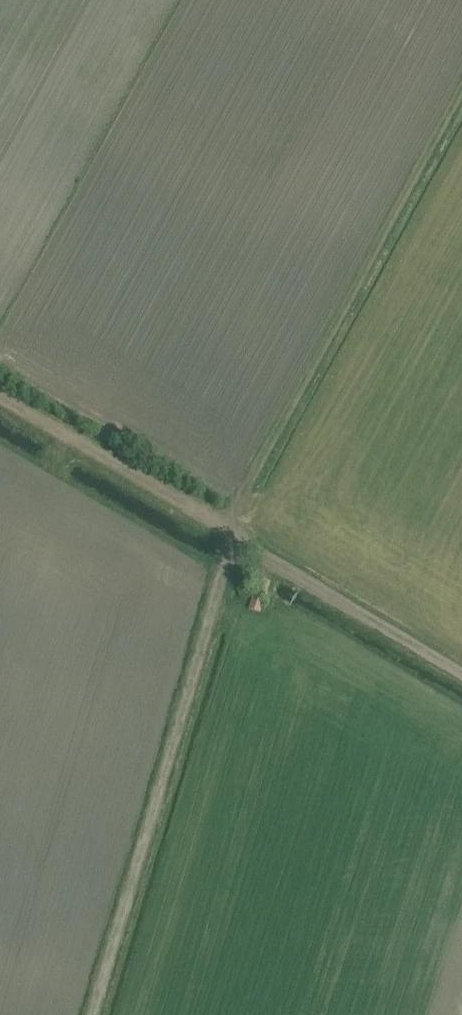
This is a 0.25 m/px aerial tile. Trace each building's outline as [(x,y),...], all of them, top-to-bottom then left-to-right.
[(269,582),(258,579),(248,609),(259,612),(269,582)]
